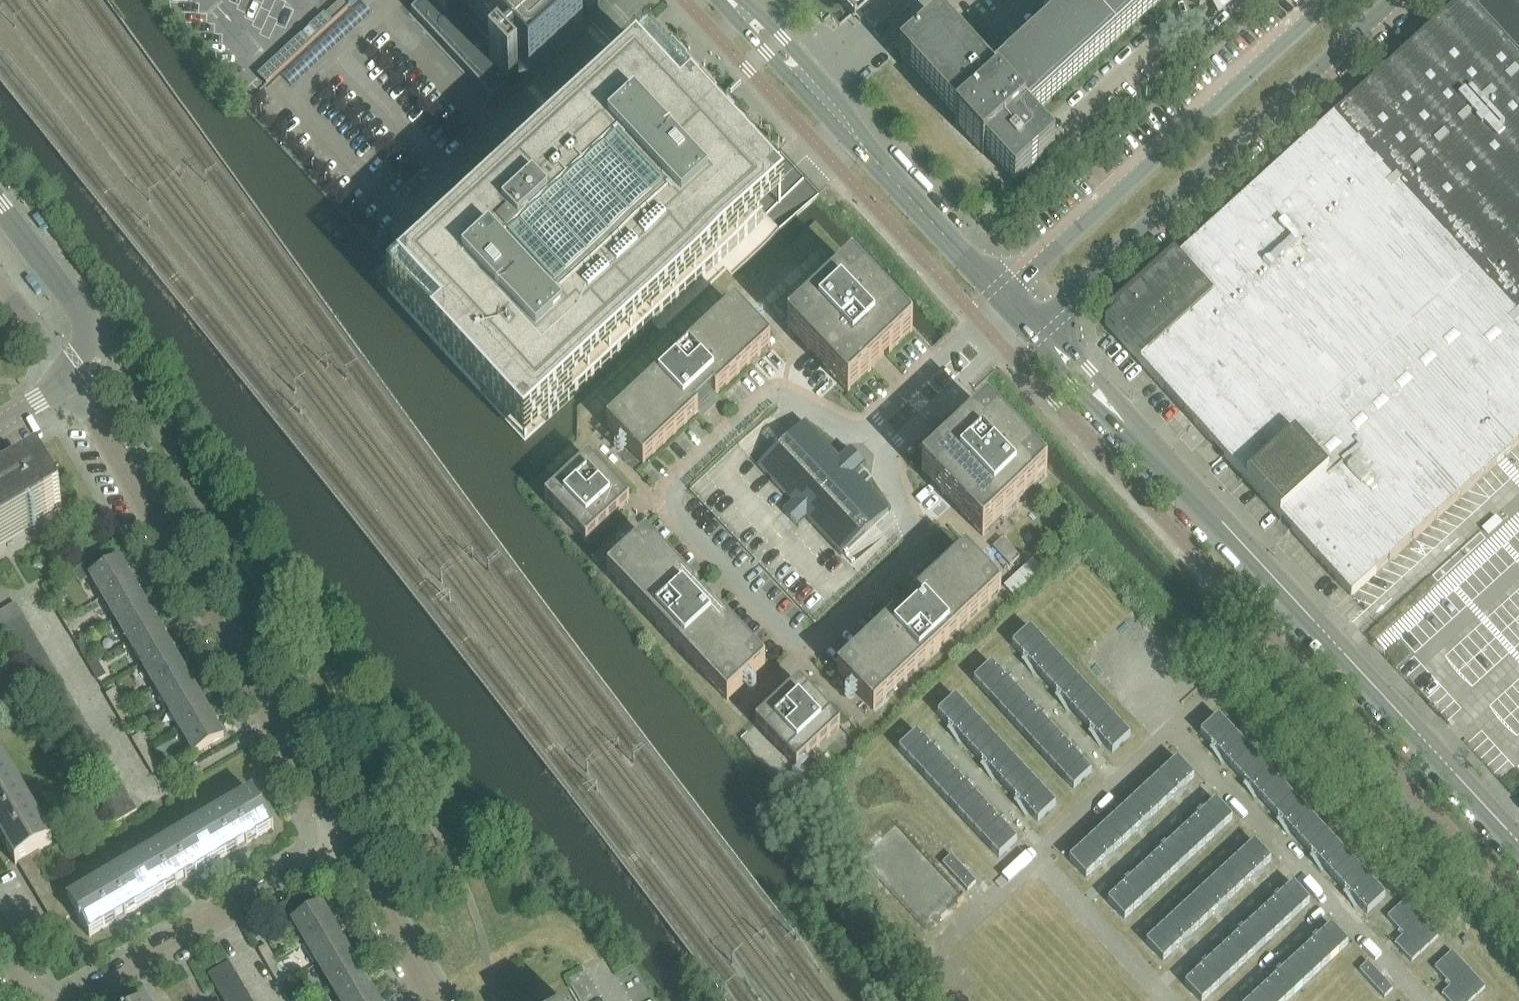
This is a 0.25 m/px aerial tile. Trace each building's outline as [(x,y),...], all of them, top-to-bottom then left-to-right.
[(494,101),(510,86),(518,78),(519,78),(518,77),(510,68),(516,62),(529,77),(584,26),(571,12),(577,6),(586,17),(587,17),(594,11),(604,1),(604,0),(424,0),(412,12),(411,12),(412,13),(493,101),(494,101)] [(1109,322),(1105,325),(1351,597),(1518,445),(1518,0),(1464,0),(1109,322)] [(312,28),(320,37),(349,10),(341,1),(312,28)] [(374,13),(367,5),(284,79),(291,86),(374,13)] [(776,236),(763,222),(784,202),(758,174),(781,153),(657,18),(528,138),(389,266),(376,278),(389,292),(388,293),(525,442),(654,323),(661,330),(667,337),(731,278),(776,236)] [(422,221),(505,143),(498,135),(415,213),(422,221)] [(848,394),(913,333),(852,269),(788,329),(848,394)] [(643,465),(698,414),(771,346),(735,308),(607,427),(643,465)] [(987,412),(963,434),(922,473),(983,537),(1047,477),(987,412)] [(771,415),(690,491),(815,624),(896,548),(876,526),(889,513),(855,477),(865,467),(850,451),(839,461),(805,424),(792,437),(771,415)] [(630,503),(589,460),(545,500),(586,544),(630,503)] [(40,475),(0,498),(0,549),(62,512),(40,475)] [(646,538),(608,574),(727,701),(766,665),(714,610),(697,593),(646,538)] [(1020,558),(1002,539),(993,548),(1010,567),(1020,558)] [(965,553),(838,672),(874,711),(1001,591),(965,553)] [(120,558),(90,576),(103,599),(133,581),(127,572),(120,558)] [(133,581),(103,599),(116,621),(146,603),(138,590),(133,581)] [(63,621),(72,616),(63,602),(55,606),(63,621)] [(146,603),(116,621),(129,643),(159,626),(154,616),(146,603)] [(0,614),(0,624),(2,627),(23,614),(16,604),(0,614)] [(23,614),(2,627),(4,631),(8,637),(29,625),(23,614)] [(72,616),(63,621),(72,636),(81,631),(72,616)] [(29,625),(8,637),(14,647),(35,635),(29,625)] [(159,626),(129,643),(142,665),(172,648),(164,635),(159,626)] [(1012,646),(1045,682),(1063,665),(1030,629),(1012,646)] [(35,635),(14,647),(20,657),(41,645),(35,635)] [(41,645),(20,657),(26,667),(47,655),(41,645)] [(89,665),(98,660),(89,645),(80,650),(89,665)] [(172,648),(142,665),(155,688),(185,670),(180,661),(172,648)] [(47,655),(26,667),(32,678),(53,665),(47,655)] [(98,660),(89,665),(99,681),(107,676),(98,660)] [(53,665),(32,678),(38,688),(59,675),(53,665)] [(973,682),(1007,718),(1025,701),(991,665),(973,682)] [(1045,682),(1079,718),(1097,701),(1063,665),(1045,682)] [(185,670),(155,688),(168,710),(198,692),(191,680),(185,670)] [(59,675),(38,688),(44,698),(65,686),(59,675)] [(756,725),(767,736),(797,768),(840,727),(799,684),(756,725)] [(65,686),(44,698),(50,708),(71,696),(65,686)] [(116,690),(107,696),(116,711),(125,705),(116,690)] [(198,692),(168,710),(181,732),(211,715),(206,706),(198,692)] [(71,696),(50,708),(56,718),(77,706),(71,696)] [(937,715),(971,751),(989,734),(955,698),(937,715)] [(1007,718),(1040,754),(1058,737),(1025,701),(1007,718)] [(1079,718),(1112,754),(1130,737),(1097,701),(1079,718)] [(125,705),(116,711),(125,726),(134,721),(125,705)] [(77,706),(56,718),(62,729),(83,716),(77,706)] [(211,715),(181,732),(195,755),(224,738),(217,724),(211,715)] [(83,716),(62,729),(68,739),(89,726),(83,716)] [(1200,734),(1234,770),(1252,753),(1218,717),(1200,734)] [(89,726),(68,739),(74,749),(95,737),(89,726)] [(140,731),(131,736),(142,755),(151,750),(140,731)] [(950,770),(916,734),(898,750),(932,786),(950,770)] [(971,751),(1004,787),(1022,770),(989,734),(971,751)] [(95,737),(74,749),(80,759),(101,747),(95,737)] [(1040,754),(1074,790),(1092,773),(1058,737),(1040,754)] [(101,747),(80,759),(86,769),(107,757),(101,747)] [(151,750),(142,755),(153,774),(162,769),(151,750)] [(16,780),(0,753),(0,790),(16,780)] [(1234,770),(1267,806),(1285,789),(1252,753),(1234,770)] [(107,757),(86,769),(92,779),(113,767),(107,757)] [(1158,811),(1194,777),(1177,759),(1141,793),(1158,811)] [(113,767),(92,779),(98,790),(119,777),(113,767)] [(932,786),(965,822),(984,806),(950,770),(932,786)] [(1004,787),(1038,823),(1056,806),(1022,770),(1004,787)] [(777,772),(772,777),(777,782),(783,777),(777,772)] [(119,777),(98,790),(104,800),(125,787),(119,777)] [(39,850),(52,842),(16,780),(0,790),(0,839),(1,841),(2,840),(16,864),(15,865),(16,866),(18,865),(39,850)] [(125,787),(104,800),(110,810),(131,798),(125,787)] [(1267,806),(1301,842),(1319,825),(1285,789),(1267,806)] [(191,828),(213,865),(236,851),(237,852),(247,846),(248,845),(248,844),(272,830),(273,831),(274,830),(252,793),(191,828)] [(1122,844),(1158,811),(1141,793),(1105,826),(1122,844)] [(131,798),(110,810),(116,821),(137,808),(131,798)] [(1197,853),(1233,819),(1216,801),(1180,835),(1197,853)] [(965,822),(999,858),(1017,842),(984,806),(965,822)] [(1301,842),(1334,878),(1352,861),(1319,825),(1301,842)] [(1086,878),(1122,844),(1105,826),(1069,860),(1086,878)] [(213,865),(191,828),(130,863),(152,900),(176,886),(176,887),(188,880),(187,880),(213,865)] [(1161,886),(1197,853),(1180,835),(1144,868),(1161,886)] [(1235,894),(1271,861),(1254,843),(1218,876),(1235,894)] [(39,850),(18,865),(25,875),(46,862),(39,850)] [(942,864),(967,892),(976,883),(951,856),(942,864)] [(1334,878),(1368,914),(1386,897),(1352,861),(1334,878)] [(46,862),(25,875),(31,885),(52,873),(46,862)] [(152,900),(130,863),(68,899),(71,904),(76,915),(90,938),(91,937),(91,936),(115,922),(115,923),(125,917),(127,916),(127,915),(152,900)] [(1125,920),(1161,886),(1144,868),(1108,902),(1125,920)] [(52,873),(31,885),(37,896),(59,883),(52,873)] [(1199,928),(1235,894),(1218,876),(1182,910),(1199,928)] [(59,883),(37,896),(43,906),(65,893),(59,883)] [(1274,936),(1310,902),(1293,884),(1257,918),(1274,936)] [(65,893),(43,906),(49,917),(71,904),(68,899),(65,893)] [(1411,962),(1438,937),(1405,901),(1387,918),(1404,936),(1395,944),(1411,962)] [(304,941),(333,923),(322,903),(292,921),(304,941)] [(56,927),(76,915),(71,904),(49,917),(56,927)] [(1163,961),(1199,928),(1182,910),(1146,943),(1163,961)] [(1238,969),(1274,936),(1257,918),(1221,951),(1238,969)] [(333,923),(304,941),(316,962),(346,945),(333,923)] [(1312,978),(1348,944),(1332,926),(1296,960),(1312,978)] [(268,965),(276,961),(266,945),(259,950),(268,965)] [(346,945),(316,962),(329,984),(359,966),(346,945)] [(1238,969),(1221,951),(1185,985),(1200,1000),(1204,1000),(1238,969)] [(1485,988),(1452,952),(1434,969),(1451,987),(1442,995),(1447,1000),(1471,1000),(1485,988)] [(1312,978),(1296,960),(1260,993),(1267,1000),(1288,1000),(1312,978)] [(276,961),(268,965),(276,981),(285,976),(276,961)] [(229,963),(209,976),(215,986),(236,974),(229,963)] [(1368,963),(1359,971),(1384,998),(1393,990),(1368,963)] [(329,984),(339,1000),(351,1000),(372,989),(359,966),(329,984)] [(236,974),(215,986),(221,996),(242,984),(236,974)] [(221,996),(224,1000),(236,1000),(248,994),(242,984),(221,996)] [(351,1000),(379,1000),(372,989),(351,1000)] [(293,990),(284,995),(288,1000),(299,1000),(293,990)]
